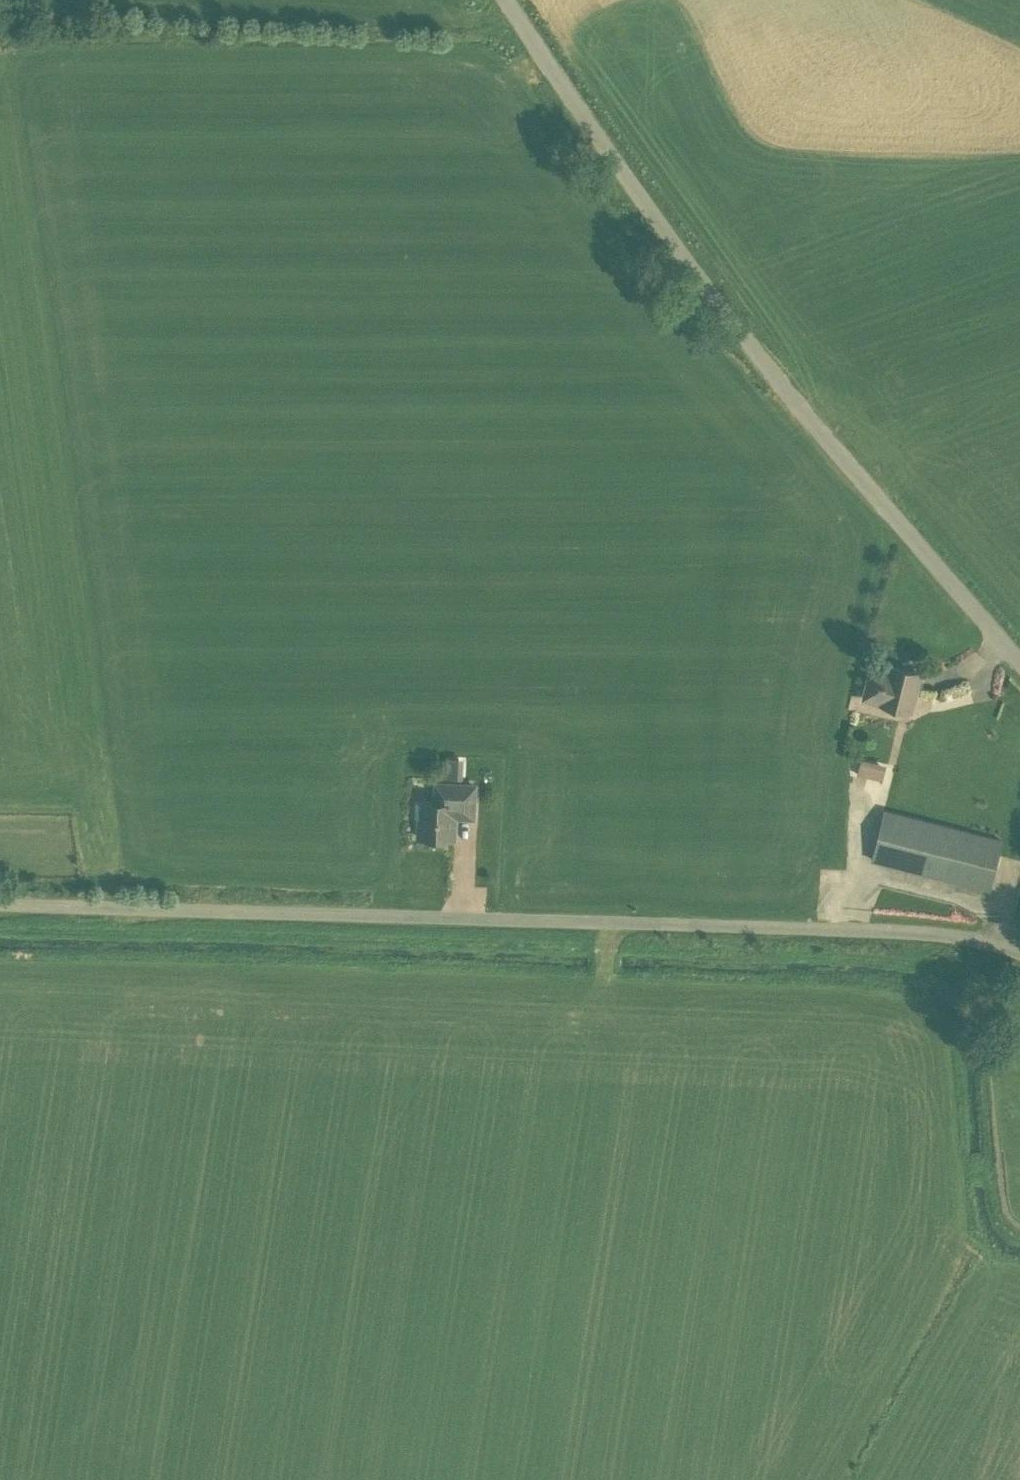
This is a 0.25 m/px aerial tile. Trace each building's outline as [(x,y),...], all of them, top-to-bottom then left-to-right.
[(920,672),(888,664),(887,671),(871,667),(863,697),(878,701),(911,710),(920,672)] [(473,817),(475,785),(436,783),(435,801),(420,801),(420,802),(415,801),(414,818),(419,818),(418,837),(454,838),(455,816),(473,817)] [(988,889),(1001,840),(885,810),(872,859),(988,889)]
